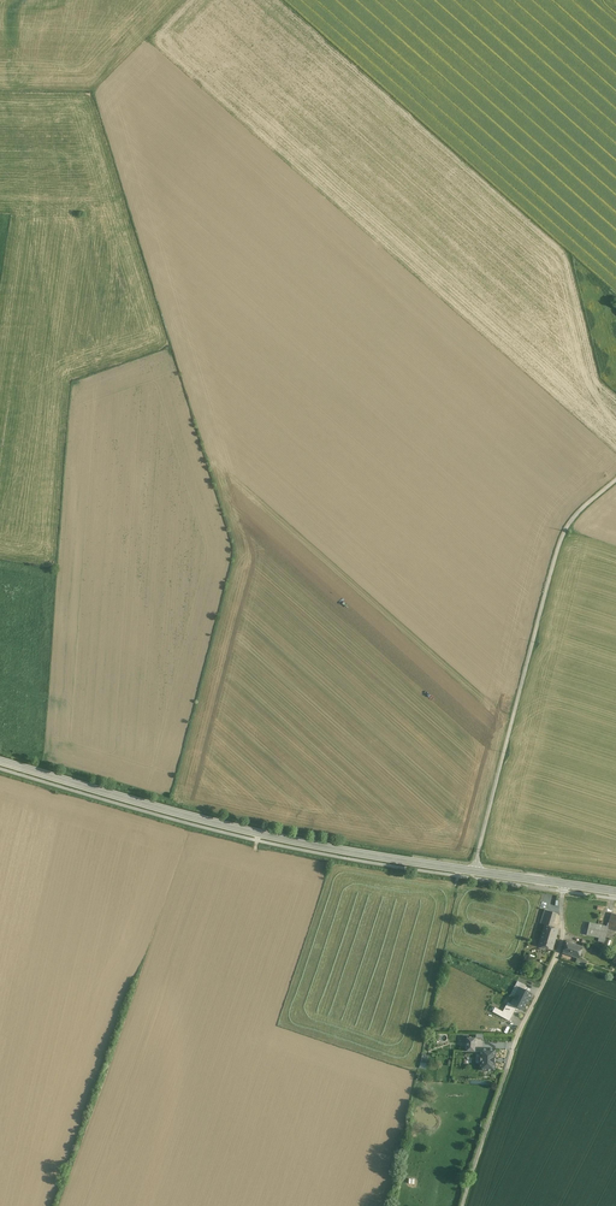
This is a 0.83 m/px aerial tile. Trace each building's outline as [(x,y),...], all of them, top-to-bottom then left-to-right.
[(549,910),(545,924),(552,927),(556,912),(549,910)] [(611,913),(608,926),(608,928),(615,930),(615,914),(611,913)] [(608,926),(590,922),(586,935),(598,938),(604,939),(605,939),(608,928),(608,926)] [(552,927),(545,924),(540,938),(548,940),(549,937),(555,939),(558,929),(552,927)] [(548,940),(540,938),(538,946),(552,950),(555,939),(549,937),(548,940)] [(582,947),(567,941),(563,953),(577,958),(578,959),(578,958),(582,947)] [(587,961),(578,958),(578,959),(577,958),(575,964),(585,967),(587,961)] [(532,994),(520,988),(512,1004),(511,1004),(516,1007),(523,1010),(532,994)] [(512,1004),(508,1002),(503,1011),(512,1016),(516,1007),(511,1004),(512,1004)] [(512,1016),(503,1011),(496,1007),(493,1013),(509,1021),(512,1016)] [(476,1038),(467,1037),(466,1051),(475,1052),(476,1038)] [(495,1050),(481,1049),(480,1070),(494,1070),(495,1050)] [(519,1102),(507,1098),(502,1112),(513,1116),(519,1102)]
